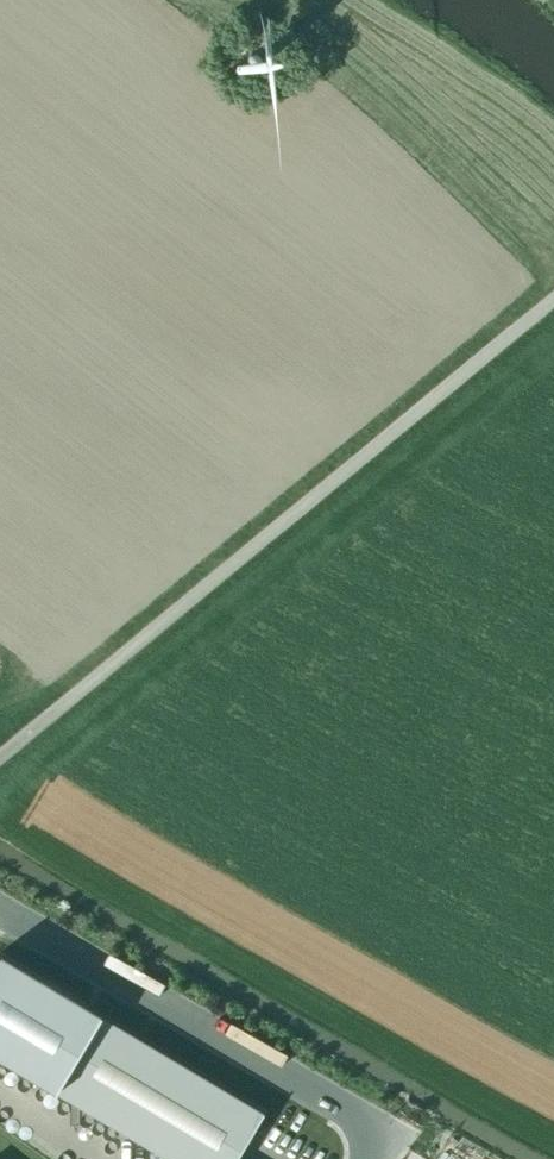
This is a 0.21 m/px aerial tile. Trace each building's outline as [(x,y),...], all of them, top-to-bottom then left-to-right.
[(0,959),(0,1061),(165,1158),(236,1158),(262,1115),(0,959)]
